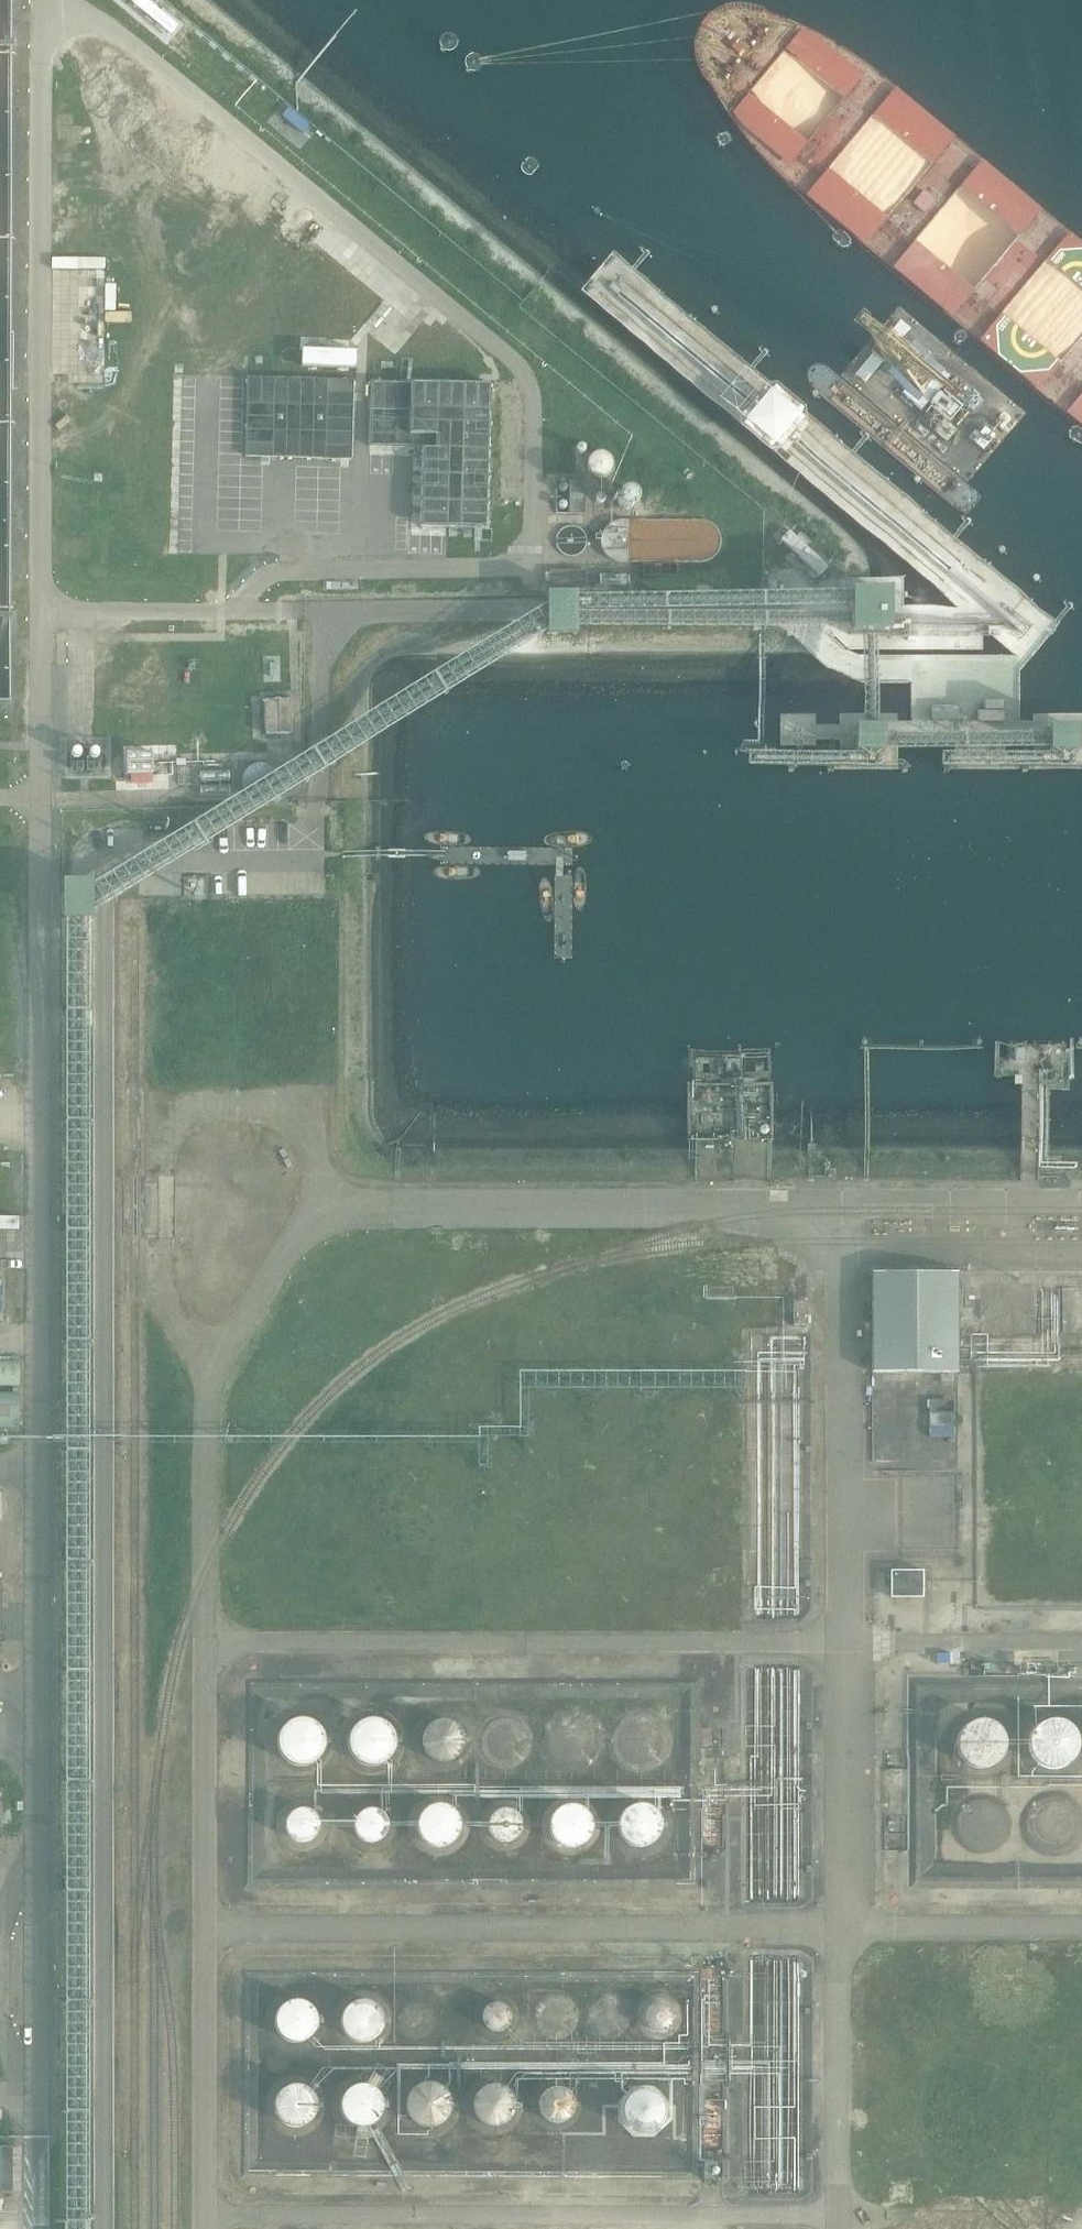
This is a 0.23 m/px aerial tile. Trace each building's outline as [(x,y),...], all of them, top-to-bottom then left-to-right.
[(613,460),(613,459),(613,454),(609,448),(604,444),(598,442),(592,443),(586,446),(581,452),(580,459),(581,465),(584,470),(587,473),(590,475),(596,476),(602,475),(608,472),(612,466),(613,460)] [(640,497),(640,496),(639,490),(635,484),(630,480),(622,479),(615,481),(610,485),(606,490),(605,496),(606,503),(610,509),(615,512),(621,514),(627,513),(631,512),(634,510),(639,504),(640,497)] [(587,480),(570,480),(570,514),(587,514),(587,480)] [(550,571),(550,585),(586,586),(586,571),(550,571)] [(599,575),(599,586),(630,585),(630,575),(599,575)] [(897,583),(855,583),(855,596),(856,617),(856,626),(880,626),(898,626),(897,614),(897,583)] [(549,621),(550,632),(581,632),(581,621),(581,599),(581,591),(549,591),(549,601),(549,621)] [(292,733),(291,700),(265,700),(266,734),(292,733)] [(867,714),(868,742),(884,742),(899,741),(899,729),(899,713),(881,713),(867,714)] [(1061,742),(1076,741),(1081,741),(1081,713),(1060,713),(1061,726),(1061,742)] [(69,876),(68,917),(76,917),(92,917),(100,917),(100,908),(100,887),(100,876),(69,876)] [(1020,1079),(1012,1078),(1012,1087),(1020,1088),(1020,1079)] [(694,1135),(726,1135),(726,1105),(694,1105),(694,1135)] [(899,1221),(885,1221),(885,1234),(899,1234),(899,1221)] [(957,1273),(872,1274),(873,1371),(890,1371),(958,1371),(957,1273)] [(808,1327),(807,1301),(794,1301),(794,1327),(808,1327)] [(0,1361),(0,1385),(20,1385),(20,1361),(0,1361)] [(0,1393),(0,1428),(23,1428),(22,1393),(0,1393)] [(932,1396),(931,1423),(956,1424),(956,1397),(932,1396)] [(923,1571),(890,1571),(890,1598),(923,1598),(923,1571)] [(329,1740),(330,1739),(329,1734),(328,1729),(325,1725),(322,1721),(315,1716),(311,1714),(305,1713),(300,1714),(295,1715),(287,1720),(284,1724),(281,1728),(279,1733),(279,1738),(279,1743),(280,1748),(283,1752),(286,1756),(293,1762),(302,1764),(306,1764),(314,1762),(321,1758),(325,1753),(327,1750),(329,1745),(329,1740)] [(466,1738),(466,1737),(464,1728),(460,1721),(457,1718),(452,1716),(444,1714),(434,1716),(427,1720),(422,1727),(421,1731),(420,1736),(421,1745),(424,1749),(427,1753),(431,1756),(434,1758),(442,1760),(451,1759),(459,1754),(462,1751),(464,1746),(466,1738)] [(396,1746),(396,1741),(396,1737),(395,1732),(393,1728),(390,1725),(386,1722),(382,1719),(378,1718),(373,1717),(369,1717),(364,1718),(360,1720),(356,1723),(353,1726),(351,1730),(349,1734),(348,1739),(348,1743),(349,1748),(351,1752),(353,1756),(356,1760),(360,1762),(364,1764),(369,1765),(373,1765),(378,1765),(382,1763),(386,1761),(390,1758),(393,1754),(395,1750),(396,1746)] [(1009,1743),(1009,1742),(1009,1738),(1007,1732),(1004,1727),(1001,1724),(993,1719),(988,1717),(983,1717),(974,1719),(966,1724),(963,1727),(960,1732),(959,1736),(958,1742),(960,1751),(964,1759),(969,1763),(973,1765),(982,1768),(987,1768),(993,1766),(1001,1761),(1004,1757),(1007,1752),(1009,1743)] [(1081,1743),(1081,1742),(1081,1737),(1079,1732),(1076,1727),(1073,1724),(1065,1719),(1060,1717),(1055,1717),(1046,1719),(1038,1724),(1035,1727),(1033,1732),(1031,1737),(1030,1742),(1032,1750),(1034,1755),(1037,1759),(1041,1763),(1045,1765),(1054,1768),(1059,1768),(1065,1766),(1073,1761),(1076,1757),(1079,1752),(1081,1743)] [(463,1824),(463,1823),(462,1818),(461,1814),(457,1807),(450,1802),(445,1800),(440,1800),(434,1800),(430,1802),(423,1807),(418,1814),(417,1822),(417,1827),(418,1832),(423,1838),(426,1841),(430,1844),(438,1846),(446,1845),(451,1843),(455,1840),(460,1834),(462,1829),(463,1824)] [(594,1824),(594,1823),(593,1814),(588,1807),(581,1802),(577,1800),(571,1800),(566,1800),(561,1802),(555,1806),(552,1810),(550,1813),(548,1821),(549,1830),(551,1834),(554,1838),(558,1842),(562,1844),(570,1846),(578,1845),(583,1843),(586,1840),(589,1837),(592,1832),(594,1828),(594,1824)] [(663,1824),(663,1823),(662,1815),(657,1807),(650,1802),(646,1800),(640,1800),(634,1800),(630,1802),(623,1807),(621,1810),(618,1814),(617,1822),(618,1830),(620,1834),(623,1838),(627,1842),(631,1844),(638,1846),(646,1845),(652,1843),(656,1840),(661,1832),(662,1828),(663,1824)] [(322,1824),(322,1823),(321,1817),(319,1813),(314,1809),(307,1806),(300,1807),(295,1809),(290,1814),(288,1821),(289,1829),(292,1835),(299,1839),(304,1840),(311,1839),(316,1836),(320,1831),(322,1824)] [(390,1825),(390,1824),(389,1818),(385,1812),(380,1808),(376,1807),(372,1807),(366,1808),(360,1813),(357,1818),(356,1824),(357,1831),(360,1836),(363,1838),(367,1840),(372,1841),(378,1840),(384,1837),(388,1832),(390,1825)] [(523,1825),(522,1824),(521,1817),(516,1811),(513,1809),(509,1807),(504,1807),(497,1809),(492,1813),(489,1818),(488,1825),(490,1831),(493,1836),(499,1840),(505,1841),(512,1840),(517,1836),(521,1832),(523,1825)] [(318,2029),(320,2024),(319,2017),(317,2012),(314,2006),(309,2003),(303,2001),(297,2000),(291,2002),(286,2005),(282,2010),(279,2015),(278,2021),(279,2028),(282,2033),(286,2037),(292,2040),(298,2042),(304,2041),(310,2039),(315,2035),(318,2029)] [(384,2026),(385,2020),(384,2013),(381,2008),(376,2003),(370,2000),(364,2000),(357,2001),(351,2004),(347,2009),(344,2015),(343,2021),(345,2027),(348,2033),(353,2038),(359,2040),(365,2041),(371,2040),(377,2037),(381,2032),(384,2026)] [(497,2030),(504,2026),(508,2020),(508,2012),(504,2005),(498,2002),(491,2001),(484,2004),(480,2011),(479,2018),(483,2025),(489,2029),(497,2030)] [(643,2017),(645,2024),(651,2029),(658,2030),(665,2028),(670,2022),(671,2015),(669,2008),(664,2003),(656,2001),(649,2004),(644,2009),(643,2017)] [(445,2111),(445,2105),(445,2099),(443,2094),(440,2089),(436,2085),(430,2083),(425,2081),(419,2081),(413,2083),(408,2086),(404,2090),(401,2095),(400,2100),(399,2106),(401,2112),(403,2117),(407,2121),(412,2125),(417,2127),(423,2127),(429,2126),(434,2124),(439,2121),(442,2116),(445,2111)] [(318,2109),(319,2103),(317,2097),(314,2091),(310,2086),(305,2083),(299,2082),(292,2082),(286,2083),(281,2087),(277,2091),(274,2097),(273,2103),(273,2109),(275,2115),(279,2120),(284,2124),(290,2127),(296,2128),(302,2127),(308,2124),(313,2120),(316,2115),(318,2109)] [(509,2111),(510,2106),(509,2100),(507,2094),(504,2090),(500,2086),(495,2083),(489,2082),(483,2082),(478,2083),(473,2086),(469,2090),(466,2095),(464,2101),(464,2107),(465,2112),(467,2117),(471,2122),(476,2125),(481,2127),(487,2128),(493,2127),(498,2125),(503,2121),(506,2117),(509,2111)] [(380,2113),(382,2107),(382,2100),(380,2094),(375,2089),(370,2086),(364,2084),(357,2084),(351,2087),(346,2091),(343,2096),(341,2102),(341,2109),(343,2115),(348,2120),(353,2124),(359,2125),(366,2125),(372,2123),(377,2119),(380,2113)] [(535,2105),(537,2112),(542,2118),(550,2121),(558,2121),(565,2118),(569,2111),(571,2103),(569,2096),(564,2090),(556,2087),(549,2087),(542,2091),(537,2097),(535,2105)] [(667,2114),(667,2110),(667,2105),(665,2101),(663,2097),(661,2094),(657,2091),(654,2089),(649,2087),(645,2087),(641,2087),(636,2088),(632,2090),(629,2092),(626,2095),(623,2099),(622,2103),(621,2107),(621,2112),(622,2116),(623,2120),(626,2124),(629,2127),(632,2130),(636,2131),(641,2133),(645,2133),(649,2132),(653,2131),(657,2128),(661,2126),(663,2122),(665,2118),(667,2114)] [(1012,2228),(1006,2219),(990,2222),(987,2228),(1013,2228),(1012,2228)]
